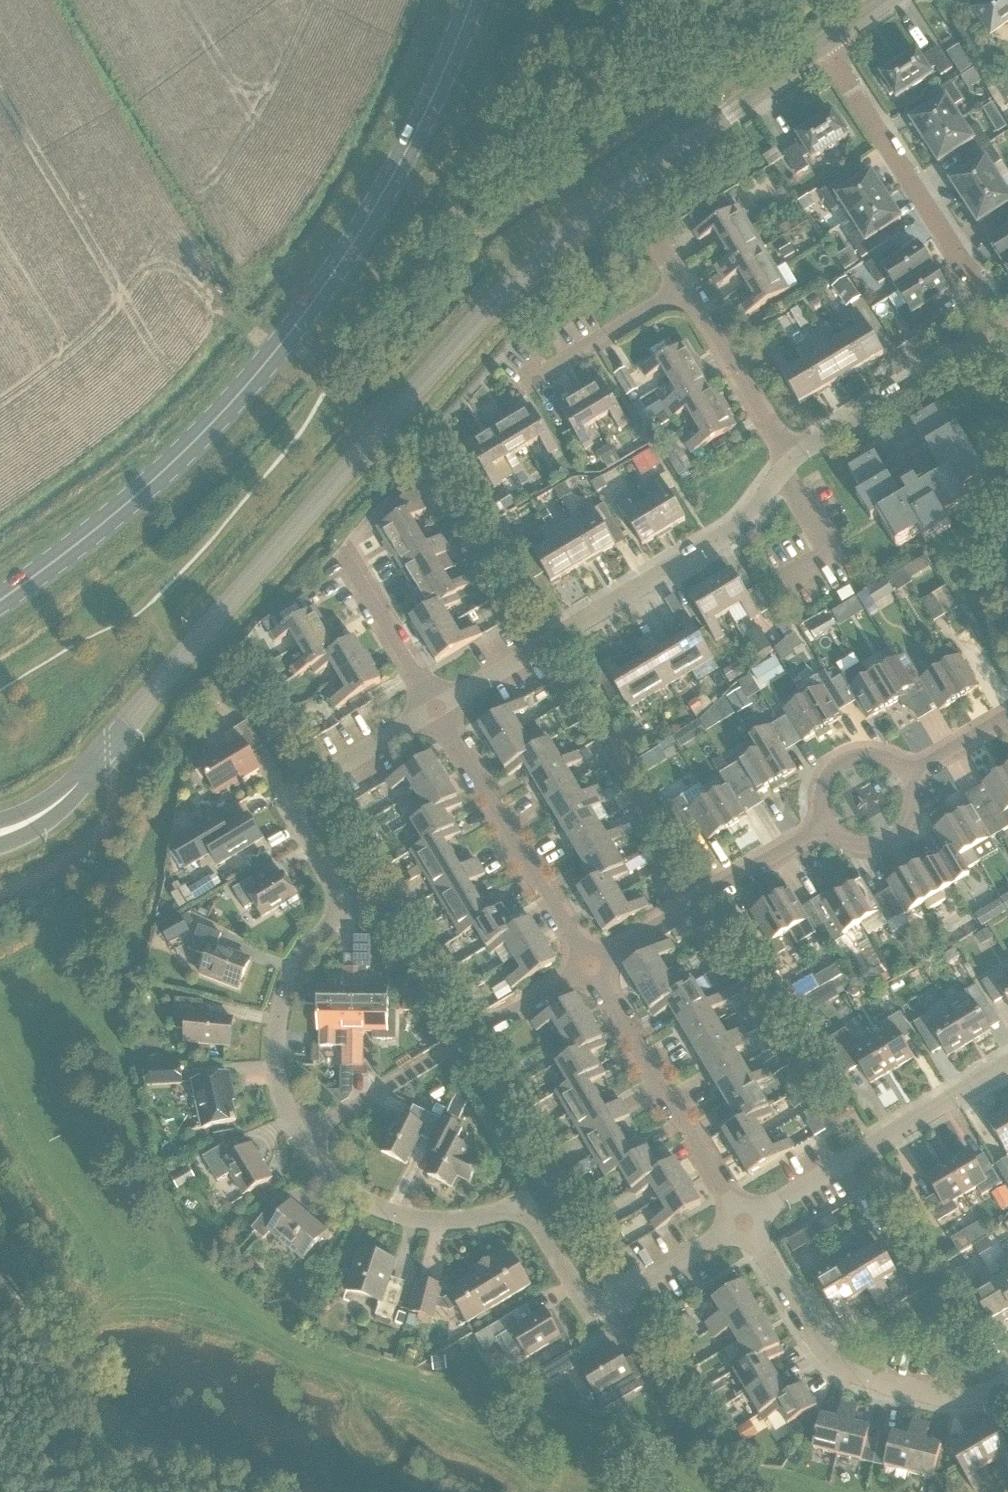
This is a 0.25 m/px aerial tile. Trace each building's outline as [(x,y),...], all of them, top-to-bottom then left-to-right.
[(974,9),(992,33),(1007,22),(1007,0),(987,0),(974,9)] [(881,82),(890,96),(894,94),(897,99),(932,76),(929,71),(936,67),(941,76),(953,69),(939,48),(921,59),(917,53),(882,75),(885,80),(881,82)] [(996,87),(1007,106),(1007,79),(996,87)] [(951,82),(925,99),(932,109),(912,121),(925,142),(960,120),(952,107),(962,101),(951,82)] [(784,154),(798,175),(809,168),(803,159),(810,155),(813,159),(848,137),(833,113),(798,136),(802,143),(784,154)] [(968,132),(960,120),(925,142),(939,164),(959,151),(965,160),(990,143),(978,125),(968,132)] [(1002,162),(990,143),(965,160),(971,169),(951,182),(965,203),(1000,180),(992,168),(1002,162)] [(845,177),(820,193),(832,212),(842,205),(851,219),(886,197),(872,174),(852,187),(845,177)] [(1000,180),(965,203),(978,224),(998,211),(1004,221),(1007,218),(1007,192),(1007,193),(1000,180)] [(901,219),(886,197),(851,219),(860,233),(850,240),(863,259),(888,242),(881,232),(901,219)] [(723,245),(752,228),(739,206),(694,233),(699,241),(715,231),(723,245)] [(752,228),(723,245),(731,258),(715,267),(720,275),(764,248),(752,228)] [(990,243),(1004,264),(1007,261),(1007,231),(990,243)] [(899,259),(892,249),(867,265),(879,284),(889,278),(898,292),(933,269),(919,246),(899,259)] [(791,247),(780,253),(785,262),(796,255),(791,247)] [(777,269),(764,248),(720,275),(724,282),(740,273),(748,286),(777,269)] [(777,269),(748,286),(756,299),(740,309),(745,317),(789,290),(777,269)] [(948,292),(933,269),(898,292),(907,306),(897,312),(910,331),(935,315),(928,305),(948,292)] [(832,287),(846,306),(861,296),(847,276),(832,287)] [(697,300),(722,342),(743,330),(719,288),(697,300)] [(812,319),(812,304),(794,305),(795,320),(812,319)] [(858,330),(845,338),(863,367),(884,354),(857,310),(849,315),(858,330)] [(822,331),(815,335),(842,379),(863,367),(845,338),(832,346),(822,331)] [(842,379),(815,335),(808,339),(817,355),(804,363),(822,392),(842,379)] [(670,382),(699,364),(686,343),(642,370),(647,378),(662,368),(670,382)] [(822,392),(804,363),(791,371),(781,355),(773,360),(800,405),(822,392)] [(699,364),(670,382),(679,395),(663,404),(667,412),(711,385),(699,364)] [(632,405),(642,399),(644,398),(625,368),(614,375),(632,405)] [(601,380),(580,393),(597,422),(611,414),(620,429),(628,424),(601,380)] [(724,406),(711,385),(667,412),(672,419),(687,410),(695,423),(724,406)] [(597,422),(580,393),(559,406),(586,450),(594,445),(584,429),(597,422)] [(510,419),(527,447),(540,439),(550,455),(558,450),(531,406),(510,419)] [(724,406),(695,423),(703,436),(687,445),(692,453),(737,427),(724,406)] [(865,458),(849,468),(863,492),(857,495),(872,520),(878,516),(881,522),(897,547),(921,533),(926,542),(951,527),(946,518),(970,504),(961,490),(986,475),(957,426),(951,429),(937,406),(911,421),(943,475),(920,490),(915,482),(903,490),(908,498),(903,501),(898,504),(884,481),(910,465),(891,433),(861,451),(865,458)] [(667,412),(656,418),(661,426),(672,419),(667,412)] [(648,414),(640,419),(644,427),(652,422),(648,414)] [(489,431),(515,474),(516,475),(523,471),(514,455),(527,447),(510,419),(489,431)] [(502,482),(515,474),(489,431),(468,444),(495,488),(503,483),(502,482)] [(597,454),(603,464),(616,456),(610,446),(597,454)] [(693,467),(683,449),(668,458),(678,475),(693,467)] [(591,483),(597,492),(608,485),(602,476),(591,483)] [(661,496),(647,504),(665,533),(686,520),(659,476),(651,481),(661,496)] [(443,493),(434,478),(425,484),(434,498),(443,493)] [(559,501),(572,494),(566,483),(553,490),(559,501)] [(489,501),(497,514),(515,503),(507,490),(489,501)] [(390,550),(419,532),(411,519),(427,510),(416,491),(395,504),(401,514),(378,528),(390,550)] [(665,533),(647,504),(634,512),(625,496),(617,501),(643,546),(665,533)] [(590,522),(577,530),(594,558),(615,546),(588,501),(580,506),(590,522)] [(547,511),(540,515),(547,526),(554,522),(547,511)] [(554,522),(547,526),(573,571),(594,558),(577,530),(563,538),(554,522)] [(573,571),(547,526),(539,531),(548,547),(534,555),(552,583),(573,571)] [(461,551),(466,560),(479,552),(467,531),(456,537),(464,549),(461,551)] [(419,532),(390,550),(403,570),(447,543),(443,536),(427,545),(419,532)] [(452,551),(447,543),(403,570),(415,591),(444,573),(443,573),(454,566),(447,554),(452,551)] [(525,546),(512,554),(519,565),(524,561),(532,557),(525,546)] [(479,552),(466,560),(473,570),(478,566),(485,577),(492,573),(479,552)] [(712,584),(729,612),(742,605),(751,620),(759,616),(733,571),(712,584)] [(415,591),(427,610),(427,611),(456,593),(456,594),(472,585),(468,577),(452,587),(444,573),(415,591)] [(875,605),(895,592),(886,579),(866,592),(875,605)] [(729,612),(712,584),(690,597),(716,641),(725,636),(715,620),(729,612)] [(922,601),(935,622),(959,607),(946,586),(932,594),(933,595),(922,601)] [(855,595),(850,587),(838,594),(843,602),(855,595)] [(676,613),(691,603),(682,589),(667,599),(676,613)] [(427,611),(427,610),(411,620),(424,641),(453,624),(445,611),(461,601),(456,594),(456,593),(427,611)] [(503,594),(491,601),(497,612),(510,604),(503,594)] [(299,606),(288,612),(294,621),(304,614),(299,606)] [(299,646),(328,629),(315,608),(304,614),(294,621),(271,634),(275,642),(291,633),(299,646)] [(838,651),(859,636),(841,611),(820,626),(838,651)] [(675,643),(692,672),(713,659),(687,615),(679,619),(688,635),(675,643)] [(453,624),(424,641),(437,662),(482,636),(477,628),(461,637),(453,624)] [(772,646),(759,626),(746,634),(758,654),(772,646)] [(328,629),(299,646),(307,659),(291,669),(296,676),(312,667),(312,666),(340,649),(328,629)] [(652,635),(645,639),(671,684),(692,672),(675,643),(662,651),(652,635)] [(355,639),(340,649),(312,666),(312,667),(316,674),(332,664),(340,678),(368,661),(355,639)] [(671,684),(645,639),(637,644),(647,660),(634,667),(651,696),(671,684)] [(952,662),(941,668),(960,699),(979,687),(960,657),(952,644),(944,649),(952,662)] [(848,664),(865,655),(860,646),(843,655),(848,664)] [(760,666),(753,671),(762,687),(784,673),(775,657),(760,666)] [(915,667),(912,668),(906,657),(898,661),(905,673),(919,697),(929,691),(941,710),(960,699),(941,668),(922,679),(915,667)] [(620,675),(611,659),(610,658),(592,669),(611,700),(620,694),(629,709),(651,696),(634,667),(620,675)] [(887,665),(888,666),(869,677),(887,708),(900,700),(903,707),(919,697),(905,673),(898,661),(898,662),(897,659),(887,665)] [(368,661),(340,678),(348,691),(332,700),(337,708),(381,682),(368,661)] [(723,671),(731,682),(745,672),(738,661),(723,671)] [(268,665),(261,669),(266,679),(274,674),(268,665)] [(861,665),(833,682),(845,702),(854,696),(868,719),(887,708),(869,677),(861,665)] [(845,702),(833,682),(826,670),(797,688),(803,699),(804,698),(827,736),(833,732),(829,726),(842,718),(836,708),(845,702)] [(741,689),(748,700),(761,692),(751,675),(738,683),(741,689)] [(748,700),(741,689),(728,697),(738,714),(752,706),(748,700)] [(698,698),(688,705),(694,714),(704,707),(698,698)] [(789,716),(779,721),(792,742),(801,736),(804,741),(817,733),(820,739),(827,736),(804,698),(803,699),(785,710),(789,716)] [(493,748),(522,730),(514,717),(529,708),(525,700),(480,726),(493,748)] [(572,700),(560,707),(567,718),(578,711),(572,700)] [(707,732),(721,723),(712,708),(700,720),(707,732)] [(779,721),(771,726),(770,725),(750,737),(759,751),(781,788),(787,785),(783,778),(796,771),(782,748),(792,742),(779,721)] [(251,755),(263,747),(248,722),(225,735),(229,748),(201,765),(218,794),(259,770),(251,755)] [(530,744),(522,730),(493,748),(505,768),(550,742),(545,734),(530,744)] [(550,742),(505,768),(510,776),(525,766),(533,780),(562,762),(550,742)] [(647,772),(668,759),(661,747),(640,760),(647,772)] [(759,751),(730,768),(742,789),(744,792),(754,786),(758,793),(771,786),(775,792),(781,788),(759,751)] [(578,753),(562,762),(533,780),(546,800),(575,783),(567,770),(582,760),(578,753)] [(416,793),(444,776),(432,755),(388,782),(393,790),(408,781),(416,793)] [(723,760),(715,765),(720,774),(729,769),(723,760)] [(729,769),(720,774),(728,787),(709,798),(728,829),(747,818),(735,797),(744,792),(742,789),(730,768),(729,769)] [(1003,772),(975,789),(989,812),(1001,832),(1007,828),(1007,779),(1003,772)] [(444,776),(416,793),(424,807),(408,816),(413,823),(457,797),(444,776)] [(583,796),(575,783),(546,800),(558,821),(603,794),(598,787),(583,796)] [(709,798),(700,784),(672,801),(686,823),(695,818),(709,840),(728,829),(709,798)] [(965,795),(973,807),(960,815),(956,809),(950,812),(973,850),(1001,832),(989,812),(975,789),(965,795)] [(607,801),(603,794),(558,821),(570,841),(599,824),(606,820),(598,807),(607,801)] [(461,805),(457,797),(413,823),(425,843),(424,843),(425,844),(453,827),(446,814),(461,805)] [(364,814),(356,800),(345,807),(353,820),(364,814)] [(980,862),(973,850),(950,812),(944,816),(948,822),(935,830),(949,853),(939,858),(955,884),(971,875),(968,869),(980,862)] [(227,828),(221,817),(172,846),(185,868),(213,852),(220,863),(262,837),(249,815),(227,828)] [(606,820),(599,824),(570,841),(583,862),(612,845),(628,835),(623,828),(614,833),(606,820)] [(425,844),(424,843),(411,851),(424,873),(452,856),(444,843),(460,833),(456,826),(454,827),(453,827),(425,844)] [(371,833),(364,837),(369,846),(377,842),(371,833)] [(377,842),(369,846),(377,859),(387,853),(380,840),(377,842)] [(612,845),(583,862),(590,875),(575,884),(579,892),(624,865),(612,845)] [(257,867),(267,860),(261,849),(250,856),(257,867)] [(643,854),(624,865),(579,892),(592,912),(621,895),(613,882),(629,872),(630,873),(648,863),(643,854)] [(460,869),(452,856),(424,873),(436,893),(480,867),(476,860),(460,869)] [(910,861),(904,864),(926,901),(931,909),(945,900),(941,893),(955,884),(939,858),(930,864),(927,859),(914,867),(910,861)] [(395,864),(384,871),(388,878),(400,871),(395,864)] [(892,887),(882,893),(898,918),(926,901),(904,864),(898,868),(902,874),(889,882),(892,887)] [(485,874),(480,867),(436,893),(449,914),(477,897),(469,884),(485,874)] [(263,917),(297,896),(284,873),(260,887),(254,877),(234,889),(245,909),(255,904),(263,917)] [(210,877),(189,889),(195,899),(216,887),(210,877)] [(670,882),(668,883),(676,898),(685,892),(677,878),(670,882)] [(843,892),(862,923),(869,935),(888,924),(893,933),(903,927),(898,918),(882,893),(873,898),(862,881),(843,892)] [(408,884),(395,892),(403,906),(416,898),(408,884)] [(172,894),(180,908),(195,899),(189,889),(186,885),(172,894)] [(811,903),(801,908),(790,889),(771,901),(789,931),(797,944),(825,927),(811,903)] [(827,893),(820,897),(811,903),(825,927),(835,943),(845,937),(844,934),(862,923),(843,892),(831,899),(827,893)] [(629,908),(621,895),(592,912),(605,933),(649,907),(644,899),(629,908)] [(477,897),(449,914),(462,936),(475,928),(474,927),(503,910),(505,908),(501,901),(485,910),(477,897)] [(789,931),(771,901),(752,912),(770,943),(771,943),(778,955),(786,951),(779,938),(789,931)] [(983,926),(993,920),(986,909),(976,915),(983,926)] [(511,923),(503,910),(474,927),(475,928),(487,948),(531,921),(527,913),(511,923)] [(160,927),(168,942),(189,930),(187,926),(191,924),(186,914),(182,916),(181,916),(160,927)] [(716,943),(700,916),(672,932),(678,944),(693,935),(703,951),(716,943)] [(980,929),(973,917),(945,933),(952,945),(965,937),(966,938),(980,929)] [(531,921),(487,948),(491,954),(507,945),(515,959),(544,942),(531,921)] [(239,988),(250,960),(217,947),(222,934),(200,925),(191,948),(210,955),(202,974),(239,988)] [(976,935),(980,943),(992,936),(987,928),(976,935)] [(369,937),(355,936),(353,1010),(389,1011),(389,990),(364,990),(364,968),(368,969),(369,937)] [(638,989),(667,972),(659,959),(675,949),(670,941),(625,968),(638,989)] [(544,942),(515,959),(523,971),(507,981),(512,989),(557,962),(544,942)] [(458,966),(444,946),(433,953),(446,973),(458,966)] [(943,955),(950,966),(963,959),(957,947),(943,955)] [(346,954),(345,968),(344,968),(344,990),(319,989),(318,1010),(353,1010),(354,954),(346,954)] [(1007,979),(1002,970),(982,982),(995,1003),(1005,997),(1007,1001),(1007,978),(1007,979)] [(667,972),(638,989),(650,1010),(695,983),(690,976),(674,985),(667,972)] [(512,989),(507,981),(494,989),(500,999),(513,991),(512,989)] [(695,983),(650,1010),(655,1017),(670,1007),(678,1021),(707,1004),(695,983)] [(977,985),(945,1004),(951,1013),(969,1043),(991,1030),(990,1029),(1000,1022),(977,985)] [(734,987),(707,1004),(678,1021),(691,1041),(719,1024),(712,1011),(739,995),(734,987)] [(561,1034),(589,1017),(577,996),(532,1023),(537,1031),(553,1022),(561,1034)] [(231,1046),(233,1019),(202,1016),(203,1001),(176,998),(173,1028),(186,1029),(185,1042),(231,1046)] [(818,1012),(811,1000),(793,1012),(800,1024),(818,1012)] [(931,1008),(933,1012),(914,1023),(932,1054),(943,1047),(948,1056),(969,1043),(945,1004),(944,1001),(931,1008)] [(318,1031),(320,1031),(320,1047),(343,1047),(343,1073),(345,1073),(345,1091),(353,1091),(353,1073),(353,1068),(353,1052),(353,1010),(318,1010),(318,1031)] [(353,1052),(353,1068),(353,1073),(368,1073),(368,1065),(363,1065),(364,1031),(389,1031),(389,1011),(353,1010),(353,1052)] [(886,1033),(874,1040),(892,1071),(913,1058),(902,1040),(913,1034),(900,1013),(880,1025),(886,1033)] [(589,1017),(561,1034),(569,1048),(553,1058),(557,1065),(602,1038),(589,1017)] [(727,1037),(719,1024),(691,1041),(703,1062),(748,1035),(743,1028),(727,1037)] [(892,1071),(874,1040),(862,1048),(857,1039),(846,1029),(825,1041),(832,1054),(837,1051),(849,1072),(860,1065),(871,1084),(892,1071)] [(752,1043),(748,1035),(703,1062),(715,1083),(744,1066),(736,1052),(752,1043)] [(607,1046),(602,1038),(557,1065),(569,1085),(570,1085),(598,1068),(591,1055),(607,1046)] [(146,1085),(182,1083),(181,1066),(146,1068),(146,1085)] [(752,1079),(744,1066),(715,1083),(728,1103),(756,1086),(772,1077),(768,1069),(752,1079)] [(790,1066),(777,1074),(790,1096),(803,1088),(790,1066)] [(570,1085),(569,1085),(556,1093),(569,1114),(597,1097),(590,1084),(605,1075),(601,1067),(598,1068),(570,1085)] [(516,1070),(508,1075),(515,1087),(523,1083),(516,1070)] [(203,1128),(236,1121),(230,1092),(234,1091),(230,1073),(193,1081),(203,1128)] [(756,1086),(728,1103),(735,1116),(720,1126),(724,1133),(769,1107),(756,1086)] [(808,1101),(802,1090),(788,1098),(794,1109),(808,1101)] [(448,1112),(460,1118),(469,1101),(457,1095),(448,1112)] [(597,1097),(569,1114),(581,1135),(626,1108),(621,1101),(605,1110),(597,1097)] [(438,1103),(433,1112),(442,1116),(446,1107),(438,1103)] [(431,1141),(442,1120),(414,1106),(407,1119),(400,1115),(382,1152),(406,1164),(420,1136),(431,1141)] [(769,1107),(724,1133),(737,1154),(765,1137),(757,1124),(773,1114),(769,1107)] [(626,1108),(581,1135),(594,1156),(622,1138),(614,1125),(630,1116),(626,1108)] [(813,1108),(809,1111),(802,1115),(814,1135),(825,1128),(813,1108)] [(1007,1109),(988,1121),(1007,1154),(1007,1109)] [(442,1120),(431,1141),(426,1151),(437,1156),(428,1175),(452,1187),(457,1176),(470,1182),(479,1164),(466,1158),(470,1150),(456,1143),(463,1130),(442,1120)] [(773,1150),(765,1137),(737,1154),(749,1175),(794,1149),(789,1140),(773,1150)] [(630,1152),(622,1138),(594,1156),(606,1176),(607,1177),(620,1169),(619,1168),(648,1151),(650,1150),(646,1142),(630,1152)] [(245,1195),(271,1179),(251,1145),(233,1156),(226,1144),(204,1158),(218,1181),(232,1173),(245,1195)] [(656,1164),(648,1151),(619,1168),(620,1169),(632,1189),(676,1162),(672,1154),(656,1164)] [(969,1151),(947,1163),(965,1194),(977,1187),(982,1196),(1002,1184),(985,1154),(974,1160),(969,1151)] [(1007,1158),(997,1164),(1007,1183),(1007,1159),(1007,1158)] [(676,1162),(632,1189),(636,1196),(652,1186),(660,1200),(689,1183),(676,1162)] [(965,1194),(947,1163),(926,1176),(937,1194),(926,1201),(939,1222),(970,1203),(965,1194)] [(171,1176),(178,1188),(196,1178),(189,1166),(171,1176)] [(577,1186),(584,1197),(591,1192),(593,1195),(603,1189),(598,1181),(588,1188),(584,1182),(577,1186)] [(689,1183),(660,1200),(668,1213),(652,1222),(657,1230),(701,1204),(689,1183)] [(292,1203),(290,1206),(279,1197),(253,1229),(265,1239),(271,1231),(303,1258),(325,1231),(292,1203)] [(608,1215),(619,1208),(615,1201),(603,1208),(603,1207),(596,1211),(601,1220),(609,1216),(608,1215)] [(979,1222),(962,1232),(970,1246),(978,1242),(988,1236),(982,1226),(979,1222)] [(606,1232),(614,1246),(625,1239),(618,1226),(606,1232)] [(225,1251),(232,1258),(240,1248),(233,1242),(225,1251)] [(858,1258),(885,1302),(892,1298),(883,1282),(897,1274),(880,1245),(858,1258)] [(987,1268),(974,1246),(963,1252),(976,1274),(986,1289),(975,1296),(993,1327),(1007,1318),(1007,1304),(996,1284),(996,1283),(987,1268)] [(392,1321),(403,1289),(387,1284),(395,1262),(361,1250),(348,1290),(381,1301),(376,1315),(392,1321)] [(833,1262),(838,1270),(855,1299),(868,1291),(878,1307),(885,1302),(858,1258),(854,1250),(833,1262)] [(480,1273),(449,1292),(451,1295),(458,1307),(468,1323),(530,1285),(512,1254),(497,1263),(494,1258),(477,1269),(480,1273)] [(996,1283),(996,1284),(1007,1304),(1007,1256),(1007,1255),(997,1262),(1006,1277),(996,1283)] [(855,1299),(838,1270),(817,1283),(843,1327),(851,1323),(842,1307),(855,1299)] [(419,1279),(411,1312),(434,1318),(436,1308),(439,1298),(442,1285),(419,1279)] [(710,1330),(755,1304),(742,1283),(714,1300),(722,1314),(706,1324),(710,1330)] [(755,1304),(710,1330),(715,1338),(731,1329),(739,1342),(767,1325),(755,1304)] [(515,1313),(494,1326),(476,1336),(484,1349),(498,1341),(506,1354),(520,1346),(527,1357),(561,1337),(546,1310),(522,1325),(515,1313)] [(406,1326),(415,1328),(418,1316),(408,1314),(406,1326)] [(688,1344),(699,1338),(686,1316),(675,1323),(688,1344)] [(767,1325),(739,1342),(747,1355),(731,1365),(735,1372),(780,1346),(767,1325)] [(635,1392),(654,1381),(637,1354),(624,1362),(614,1344),(601,1352),(603,1356),(581,1369),(597,1396),(627,1379),(635,1392)] [(784,1353),(780,1346),(735,1372),(748,1393),(776,1376),(768,1362),(784,1353)] [(432,1358),(434,1371),(447,1369),(445,1356),(432,1358)] [(776,1376),(748,1393),(760,1414),(805,1387),(800,1379),(784,1389),(776,1376)] [(817,1408),(805,1387),(760,1414),(764,1421),(780,1412),(788,1425),(817,1408)] [(838,1455),(851,1404),(842,1402),(838,1420),(822,1416),(814,1448),(838,1455)] [(859,1406),(851,1404),(838,1455),(862,1461),(861,1466),(871,1469),(874,1455),(881,1431),(870,1428),(871,1424),(862,1421),(860,1426),(854,1424),(859,1406)] [(909,1438),(881,1431),(874,1455),(887,1458),(885,1466),(909,1473),(922,1422),(913,1420),(909,1438)] [(735,1430),(743,1442),(758,1433),(751,1421),(735,1430)] [(922,1422),(909,1473),(933,1479),(941,1446),(926,1442),(930,1424),(922,1422)] [(988,1465),(1002,1457),(1007,1468),(1007,1449),(993,1423),(971,1436),(988,1465)] [(971,1436),(950,1449),(976,1491),(979,1491),(985,1488),(975,1473),(988,1465),(971,1436)]
